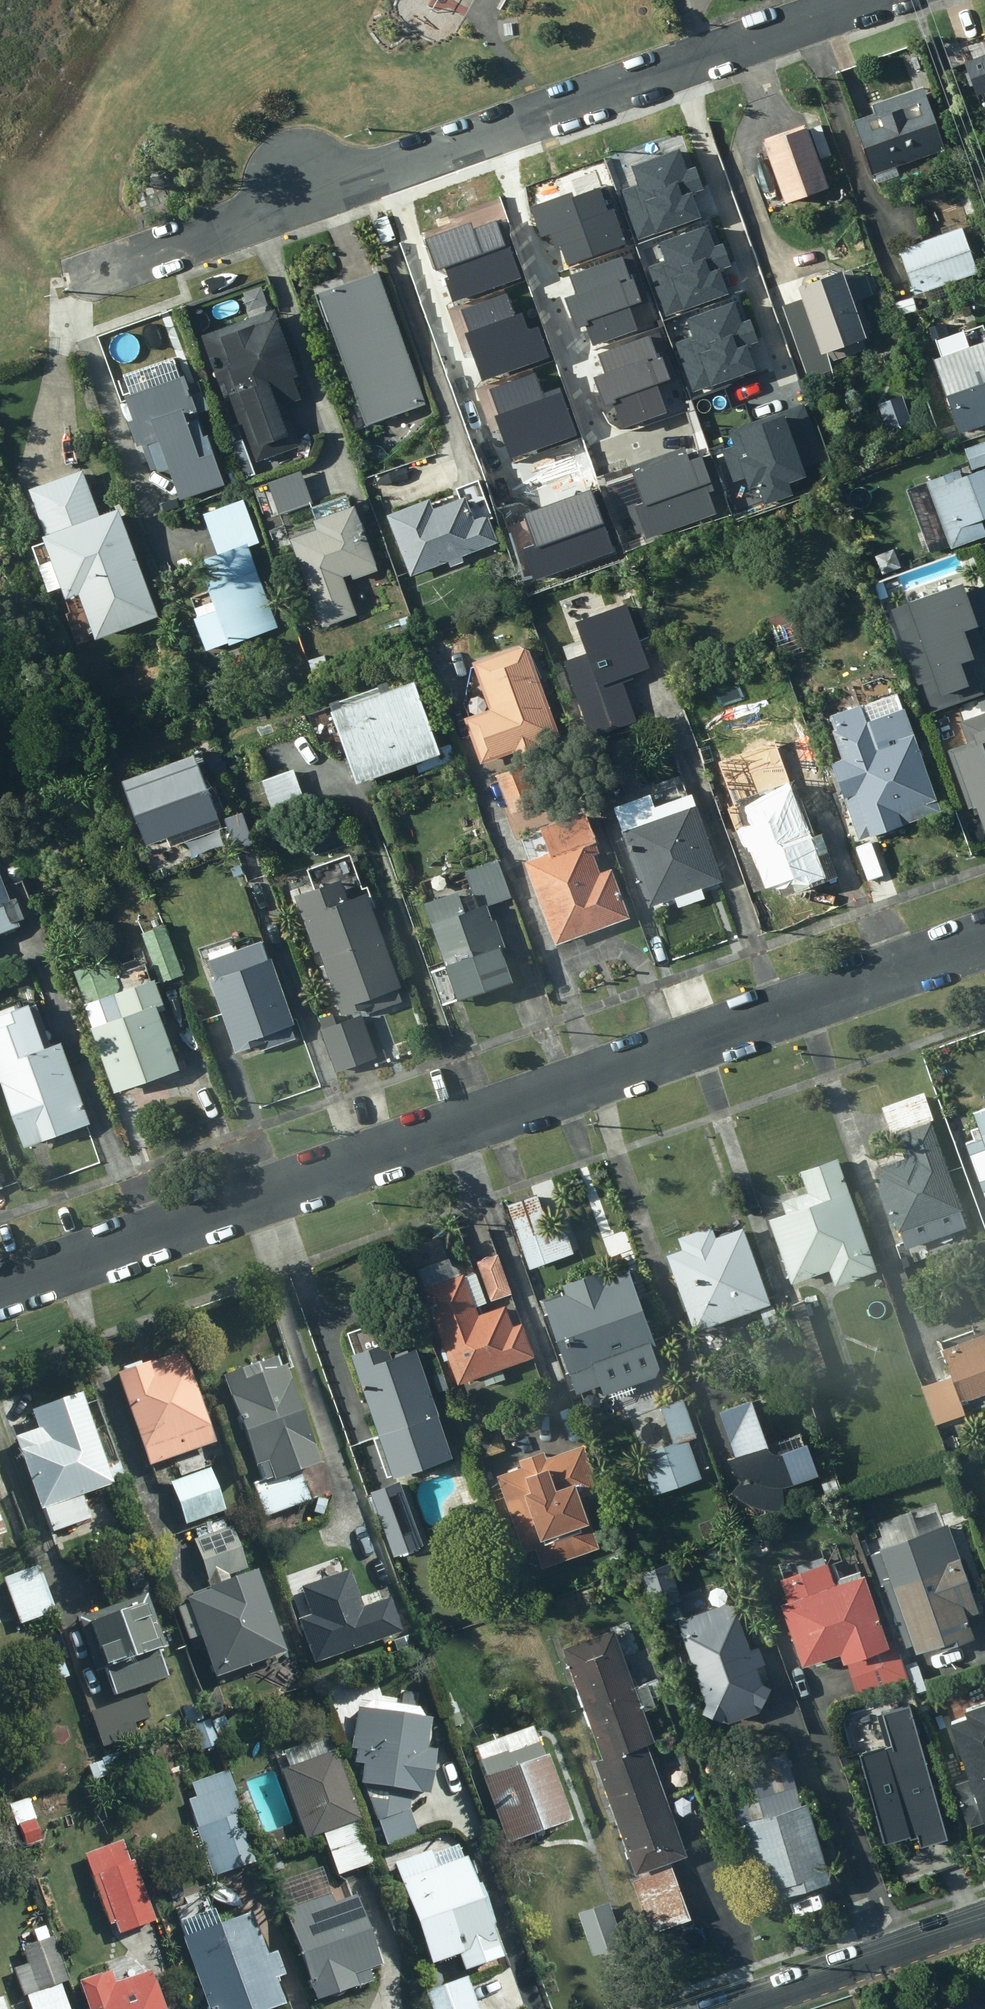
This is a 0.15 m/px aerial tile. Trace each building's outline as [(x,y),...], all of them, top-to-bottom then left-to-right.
[(926,49),(905,56),(914,87),(935,80),(926,49)] [(964,60),(976,95),(984,92),(984,53),(964,60)] [(945,150),(923,86),(873,104),(876,113),(854,120),(873,175),(876,175),(879,184),(898,177),(895,168),(945,150)] [(825,122),(810,128),(821,160),(836,155),(825,122)] [(807,124),(763,139),(785,202),(829,187),(820,160),(807,124)] [(675,152),(629,168),(653,235),(698,219),(689,194),(699,190),(692,170),(683,174),(675,152)] [(171,168),(153,174),(159,192),(177,186),(171,168)] [(572,194),(527,210),(537,239),(548,236),(553,251),(558,250),(564,266),(622,246),(602,189),(574,198),(572,194)] [(442,267),(454,302),(520,279),(500,221),(475,229),(473,223),(425,240),(436,269),(442,267)] [(962,227),(899,248),(915,294),(977,274),(962,227)] [(702,228),(656,245),(680,311),(725,295),(716,270),(726,267),(719,247),(710,250),(702,228)] [(619,260),(567,278),(574,297),(563,301),(573,331),(583,327),(593,353),(637,338),(627,309),(641,305),(633,283),(628,285),(619,260)] [(842,270),(799,285),(822,353),(867,337),(842,270)] [(376,273),(319,292),(364,426),(421,407),(376,273)] [(469,332),(464,333),(481,381),(549,357),(539,327),(528,331),(522,314),(515,317),(507,294),(461,310),(469,332)] [(913,297),(894,302),(898,317),(917,312),(913,297)] [(730,303),(684,319),(708,386),(752,370),(744,345),(754,342),(747,322),(738,325),(730,303)] [(281,309),(202,335),(218,382),(233,377),(259,458),(303,444),(288,400),(309,393),(281,309)] [(646,337),(594,355),(601,374),(590,377),(600,407),(610,404),(619,430),(664,414),(654,386),(668,381),(660,360),(655,361),(646,337)] [(934,359),(959,433),(984,424),(984,341),(934,359)] [(207,438),(184,374),(180,376),(174,358),(149,368),(152,374),(125,384),(128,392),(123,394),(131,418),(126,420),(135,446),(138,444),(145,461),(207,438)] [(499,412),(494,414),(511,460),(578,437),(561,391),(545,396),(537,374),(491,390),(499,412)] [(782,417),(735,433),(744,459),(736,461),(747,492),(755,489),(762,508),(791,498),(787,485),(804,479),(782,417)] [(259,475),(247,437),(228,442),(240,481),(259,475)] [(211,441),(173,454),(187,496),(226,482),(211,441)] [(679,450),(627,469),(640,505),(632,508),(644,540),(710,516),(703,496),(710,493),(698,459),(685,464),(679,450)] [(319,502),(306,468),(271,481),(284,515),(319,502)] [(927,481),(951,549),(984,537),(984,529),(982,520),(984,519),(984,468),(962,476),(960,469),(927,481)] [(158,616),(117,508),(98,514),(81,470),(28,490),(43,534),(42,535),(43,540),(30,545),(46,592),(60,587),(82,645),(158,616)] [(613,553),(590,489),(526,511),(538,543),(523,548),(535,581),(613,553)] [(376,571),(354,504),(348,506),(345,495),(312,506),(316,518),(313,519),(315,528),(291,537),(308,588),(349,574),(351,580),(376,571)] [(430,498),(386,513),(409,577),(449,563),(450,568),(464,563),(462,556),(498,543),(488,514),(474,519),(466,496),(433,508),(430,498)] [(228,642),(229,646),(278,627),(248,546),(259,542),(242,499),(203,514),(218,553),(197,561),(208,591),(191,598),(198,616),(193,618),(205,651),(228,642)] [(905,605),(929,676),(917,681),(928,713),(979,695),(963,648),(978,643),(973,629),(984,625),(984,607),(979,589),(961,595),(959,587),(905,605)] [(590,656),(569,663),(595,735),(632,721),(617,680),(630,675),(629,670),(644,665),(619,597),(606,602),(602,609),(605,614),(579,624),(590,656)] [(363,628),(357,609),(344,613),(351,632),(363,628)] [(465,718),(481,762),(515,752),(516,756),(539,748),(538,744),(558,737),(528,651),(518,645),(472,660),(475,667),(470,668),(463,703),(468,716),(465,718)] [(440,753),(414,682),(330,711),(356,783),(440,753)] [(941,811),(899,692),(831,716),(836,730),(833,731),(843,759),(831,763),(833,770),(829,771),(838,795),(842,793),(859,840),(941,811)] [(834,807),(798,710),(714,741),(723,765),(712,769),(725,805),(769,790),(773,802),(804,791),(813,815),(834,807)] [(949,755),(979,834),(984,831),(984,712),(955,723),(964,749),(949,755)] [(221,829),(194,754),(120,781),(144,847),(166,839),(169,847),(221,829)] [(546,797),(532,758),(499,771),(513,810),(546,797)] [(299,768),(262,780),(275,818),(312,806),(299,768)] [(676,784),(614,807),(649,907),(674,898),(677,907),(698,900),(695,891),(723,881),(692,794),(681,798),(676,784)] [(529,861),(525,863),(556,946),(630,919),(612,870),(600,874),(593,855),(601,853),(585,812),(541,828),(543,834),(522,841),(529,861)] [(234,852),(252,845),(242,813),(224,819),(234,852)] [(313,890),(294,897),(315,952),(318,951),(342,1015),(355,1010),(359,1019),(411,999),(371,892),(368,885),(361,888),(348,854),(306,870),(313,890)] [(458,892),(424,904),(446,967),(431,971),(442,1003),(457,998),(459,1003),(515,984),(489,906),(512,898),(500,859),(464,871),(472,895),(461,900),(458,892)] [(18,926),(0,876),(0,932),(18,926)] [(160,912),(137,920),(159,982),(182,973),(160,912)] [(214,978),(209,980),(236,1054),(258,1047),(260,1051),(294,1038),(290,1027),(294,1025),(270,960),(267,961),(260,943),(237,952),(236,949),(207,959),(214,978)] [(94,1027),(89,1028),(113,1093),(179,1070),(158,1012),(165,1009),(154,980),(122,992),(109,959),(73,973),(85,1003),(94,1027)] [(23,1149),(89,1125),(59,1042),(44,1048),(28,1004),(18,1008),(15,1000),(0,1006),(0,1084),(23,1149)] [(881,1108),(890,1134),(934,1119),(925,1093),(881,1108)] [(964,1217),(931,1123),(896,1135),(905,1159),(882,1167),(883,1172),(878,1174),(882,1187),(878,1188),(890,1221),(894,1220),(899,1234),(935,1221),(937,1226),(964,1217)] [(973,1147),(984,1181),(984,1143),(973,1147)] [(877,1272),(838,1159),(801,1172),(808,1193),(782,1202),(786,1214),(769,1220),(791,1285),(830,1271),(835,1287),(877,1272)] [(537,1195),(506,1204),(529,1271),(574,1255),(563,1225),(549,1230),(537,1195)] [(666,1256),(694,1334),(772,1305),(744,1228),(715,1239),(712,1228),(677,1239),(681,1250),(666,1256)] [(498,1255),(476,1262),(490,1302),(512,1295),(498,1255)] [(565,1295),(544,1303),(578,1395),(600,1387),(604,1396),(656,1377),(660,1369),(656,1356),(659,1355),(630,1272),(608,1280),(604,1271),(562,1286),(565,1295)] [(464,1275),(422,1289),(457,1386),(482,1376),(485,1388),(505,1381),(501,1370),(534,1358),(521,1325),(513,1327),(506,1307),(479,1317),(476,1307),(486,1303),(475,1273),(464,1278),(464,1275)] [(819,1345),(804,1302),(781,1309),(797,1353),(819,1345)] [(774,1308),(759,1314),(765,1328),(779,1322),(774,1308)] [(942,1350),(951,1376),(922,1386),(935,1426),(964,1416),(960,1404),(984,1395),(984,1335),(942,1350)] [(386,1344),(350,1356),(379,1438),(371,1441),(384,1479),(451,1456),(415,1351),(392,1359),(386,1344)] [(120,1376),(113,1378),(146,1469),(213,1445),(180,1354),(139,1369),(137,1364),(118,1370),(120,1376)] [(279,1359),(220,1380),(252,1471),(257,1469),(262,1483),(252,1487),(263,1519),(308,1503),(299,1475),(318,1468),(279,1359)] [(111,1487),(79,1397),(29,1415),(35,1432),(12,1440),(38,1513),(41,1512),(49,1536),(88,1522),(80,1498),(111,1487)] [(684,1402),(662,1409),(674,1445),(696,1438),(684,1402)] [(775,1455),(772,1453),(768,1450),(752,1402),(720,1413),(736,1459),(729,1462),(731,1467),(734,1472),(737,1477),(742,1481),(730,1496),(740,1502),(750,1506),(760,1510),(772,1511),(783,1512),(782,1490),(819,1477),(807,1445),(789,1452),(780,1455),(775,1455)] [(505,1427),(477,1436),(485,1458),(512,1449),(505,1427)] [(672,1445),(640,1456),(654,1497),(703,1480),(690,1442),(673,1447),(672,1445)] [(520,1469),(497,1477),(524,1555),(536,1551),(542,1569),(600,1550),(582,1498),(600,1492),(584,1447),(547,1460),(545,1452),(517,1461),(520,1469)] [(224,1514),(209,1471),(168,1484),(182,1528),(224,1514)] [(840,1495),(835,1478),(821,1483),(827,1499),(840,1495)] [(422,1546),(399,1483),(369,1493),(392,1557),(422,1546)] [(979,1615),(948,1526),(880,1550),(892,1582),(884,1584),(906,1648),(914,1645),(917,1656),(938,1648),(940,1654),(976,1642),(968,1619),(979,1615)] [(284,1656),(254,1574),(228,1583),(226,1577),(245,1570),(230,1528),(192,1542),(209,1589),(189,1596),(191,1600),(185,1602),(186,1606),(173,1611),(185,1644),(197,1639),(212,1682),(284,1656)] [(788,1603),(781,1606),(803,1672),(841,1658),(844,1667),(848,1665),(859,1697),(907,1681),(894,1641),(887,1643),(863,1571),(839,1579),(834,1563),(826,1566),(823,1557),(797,1567),(799,1575),(780,1581),(788,1603)] [(670,1565),(640,1574),(653,1612),(682,1601),(670,1565)] [(53,1615),(36,1567),(1,1580),(18,1628),(53,1615)] [(295,1623),(311,1668),(401,1635),(387,1601),(361,1611),(347,1573),(297,1591),(307,1619),(295,1623)] [(163,1651),(145,1596),(75,1620),(94,1675),(104,1672),(113,1698),(165,1680),(156,1654),(163,1651)] [(731,1602),(677,1623),(706,1706),(702,1715),(722,1724),(725,1717),(728,1724),(758,1714),(772,1690),(762,1685),(756,1669),(765,1667),(758,1648),(749,1651),(731,1602)] [(563,1649),(583,1703),(634,1685),(615,1631),(563,1649)] [(656,1745),(634,1685),(583,1703),(603,1760),(646,1745),(647,1748),(656,1745)] [(147,1719),(138,1696),(89,1713),(102,1749),(136,1736),(131,1725),(147,1719)] [(226,1714),(212,1719),(211,1717),(206,1719),(199,1702),(183,1708),(190,1727),(194,1725),(202,1747),(220,1741),(234,1735),(226,1714)] [(361,1711),(355,1710),(348,1753),(355,1754),(352,1767),(361,1768),(358,1788),(363,1788),(382,1844),(415,1832),(408,1812),(410,1797),(425,1799),(431,1754),(425,1753),(429,1722),(424,1722),(417,1710),(372,1703),(361,1711)] [(957,1714),(984,1797),(984,1704),(957,1714)] [(948,1842),(914,1720),(886,1727),(891,1745),(859,1754),(883,1839),(900,1834),(899,1829),(915,1824),(922,1849),(948,1842)] [(287,1770),(279,1773),(304,1842),(325,1845),(335,1878),(370,1866),(357,1824),(359,1823),(332,1755),(321,1760),(314,1742),(281,1751),(287,1770)] [(485,1781),(479,1782),(504,1849),(569,1825),(545,1759),(543,1760),(537,1744),(507,1756),(505,1753),(478,1763),(485,1781)] [(594,1763),(613,1815),(665,1797),(647,1748),(646,1745),(603,1760),(594,1763)] [(831,1885),(807,1805),(801,1806),(786,1753),(749,1765),(759,1797),(733,1805),(740,1827),(746,1825),(767,1894),(779,1890),(782,1900),(831,1885)] [(193,1799),(187,1801),(210,1879),(255,1866),(225,1773),(189,1784),(193,1799)] [(635,1877),(639,1875),(671,1864),(687,1858),(665,1797),(613,1815),(635,1877)] [(33,1840),(28,1821),(12,1826),(17,1844),(33,1840)] [(99,1875),(96,1876),(117,1936),(154,1924),(132,1863),(128,1865),(121,1842),(92,1853),(99,1875)] [(428,1854),(390,1868),(428,1970),(455,1960),(461,1975),(499,1961),(494,1946),(492,1947),(456,1849),(430,1858),(428,1854)] [(691,1920),(671,1864),(639,1875),(641,1881),(633,1884),(651,1934),(691,1920)] [(310,1882),(277,1894),(314,2004),(371,1985),(367,1973),(378,1969),(354,1899),(319,1911),(310,1882)] [(611,1899),(581,1910),(598,1954),(628,1943),(611,1899)] [(180,1942),(203,2008),(281,2008),(273,1984),(283,1981),(274,1955),(263,1958),(249,1918),(214,1930),(211,1923),(191,1930),(194,1938),(180,1942)] [(53,1943),(22,1955),(25,1966),(12,1971),(21,1999),(25,1998),(29,2008),(67,2008),(58,1986),(67,1983),(53,1943)] [(76,1985),(84,2008),(160,2008),(148,1974),(140,1977),(138,1972),(111,1981),(108,1974),(76,1985)] [(424,1993),(429,2008),(476,2008),(467,1981),(424,1993)]
